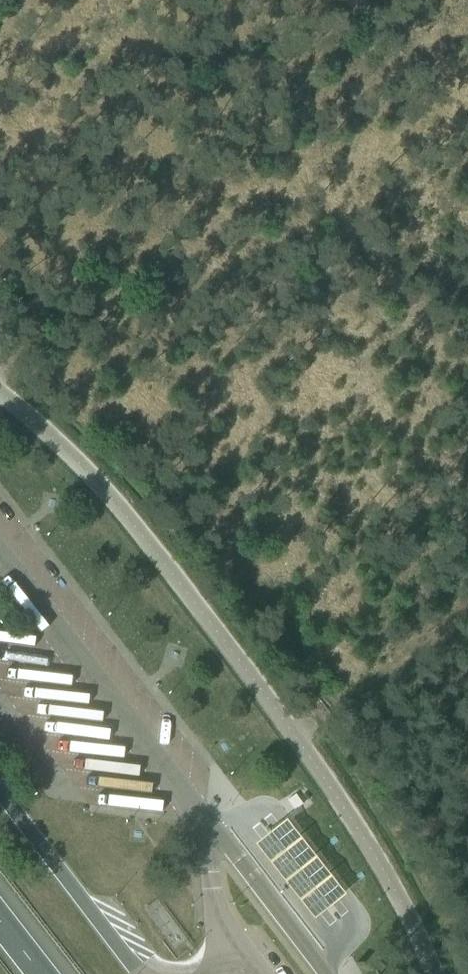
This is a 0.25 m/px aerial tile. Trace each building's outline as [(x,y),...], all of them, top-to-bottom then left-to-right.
[(37,649),(38,638),(0,632),(0,643),(37,649)] [(283,827),(251,853),(311,928),(343,903),(283,827)]
